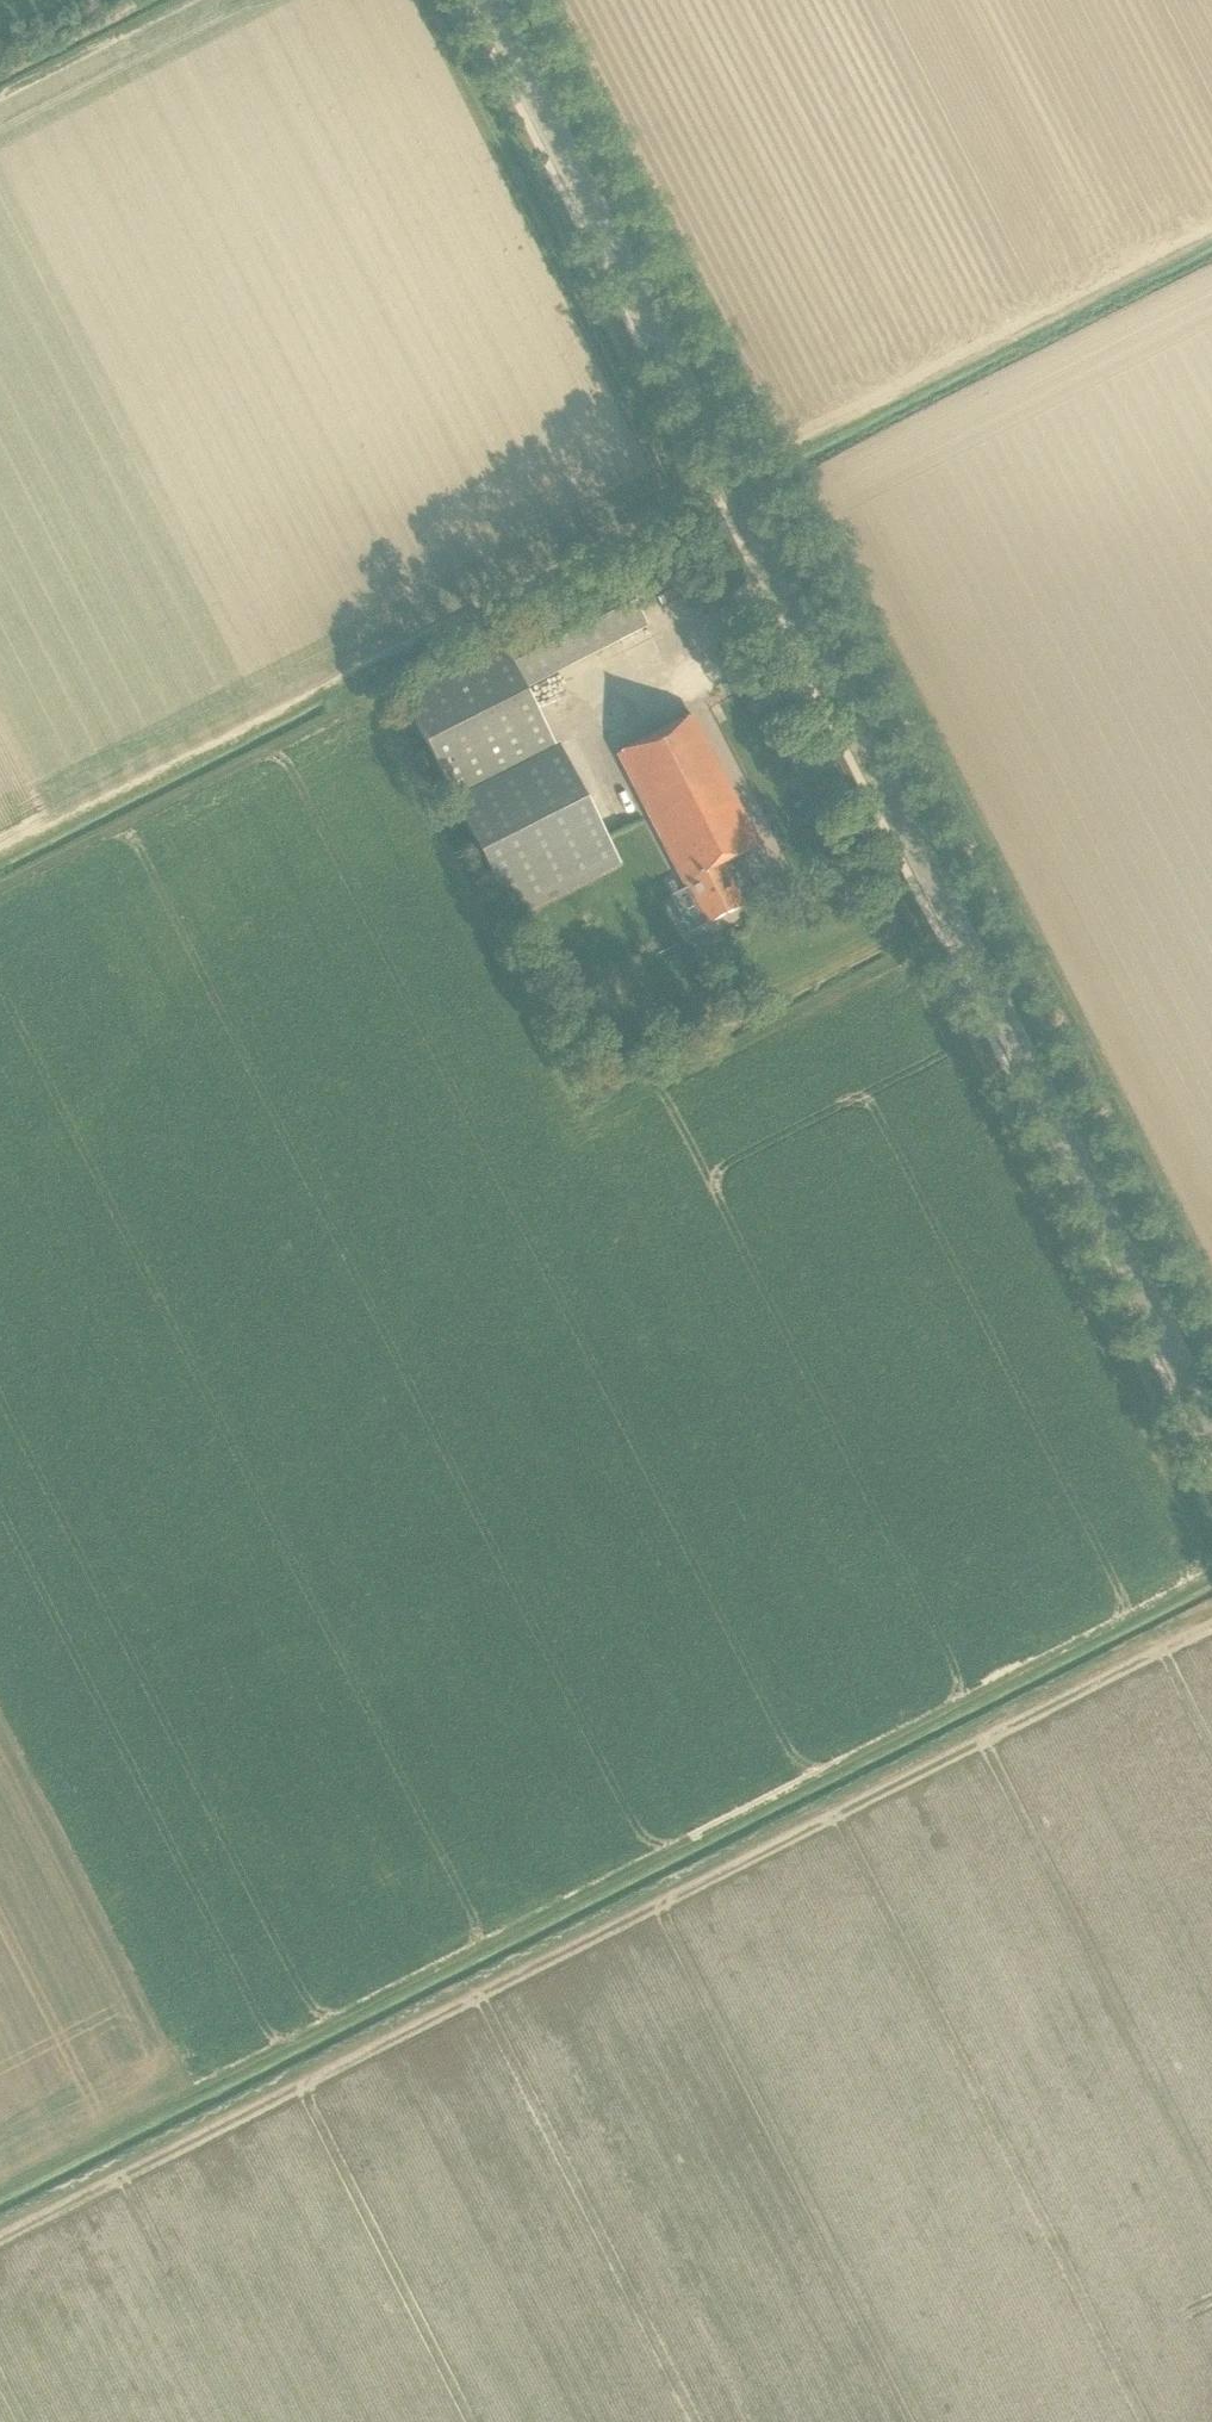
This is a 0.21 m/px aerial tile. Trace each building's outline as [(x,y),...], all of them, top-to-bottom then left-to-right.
[(620,577),(397,691),(451,797),(449,798),(518,933),(532,926),(525,912),(618,864),(558,746),(551,750),(520,690),(645,626),(620,577)] [(718,865),(756,845),(691,716),(615,755),(684,889),(687,888),(705,924),(740,907),(718,865)]
